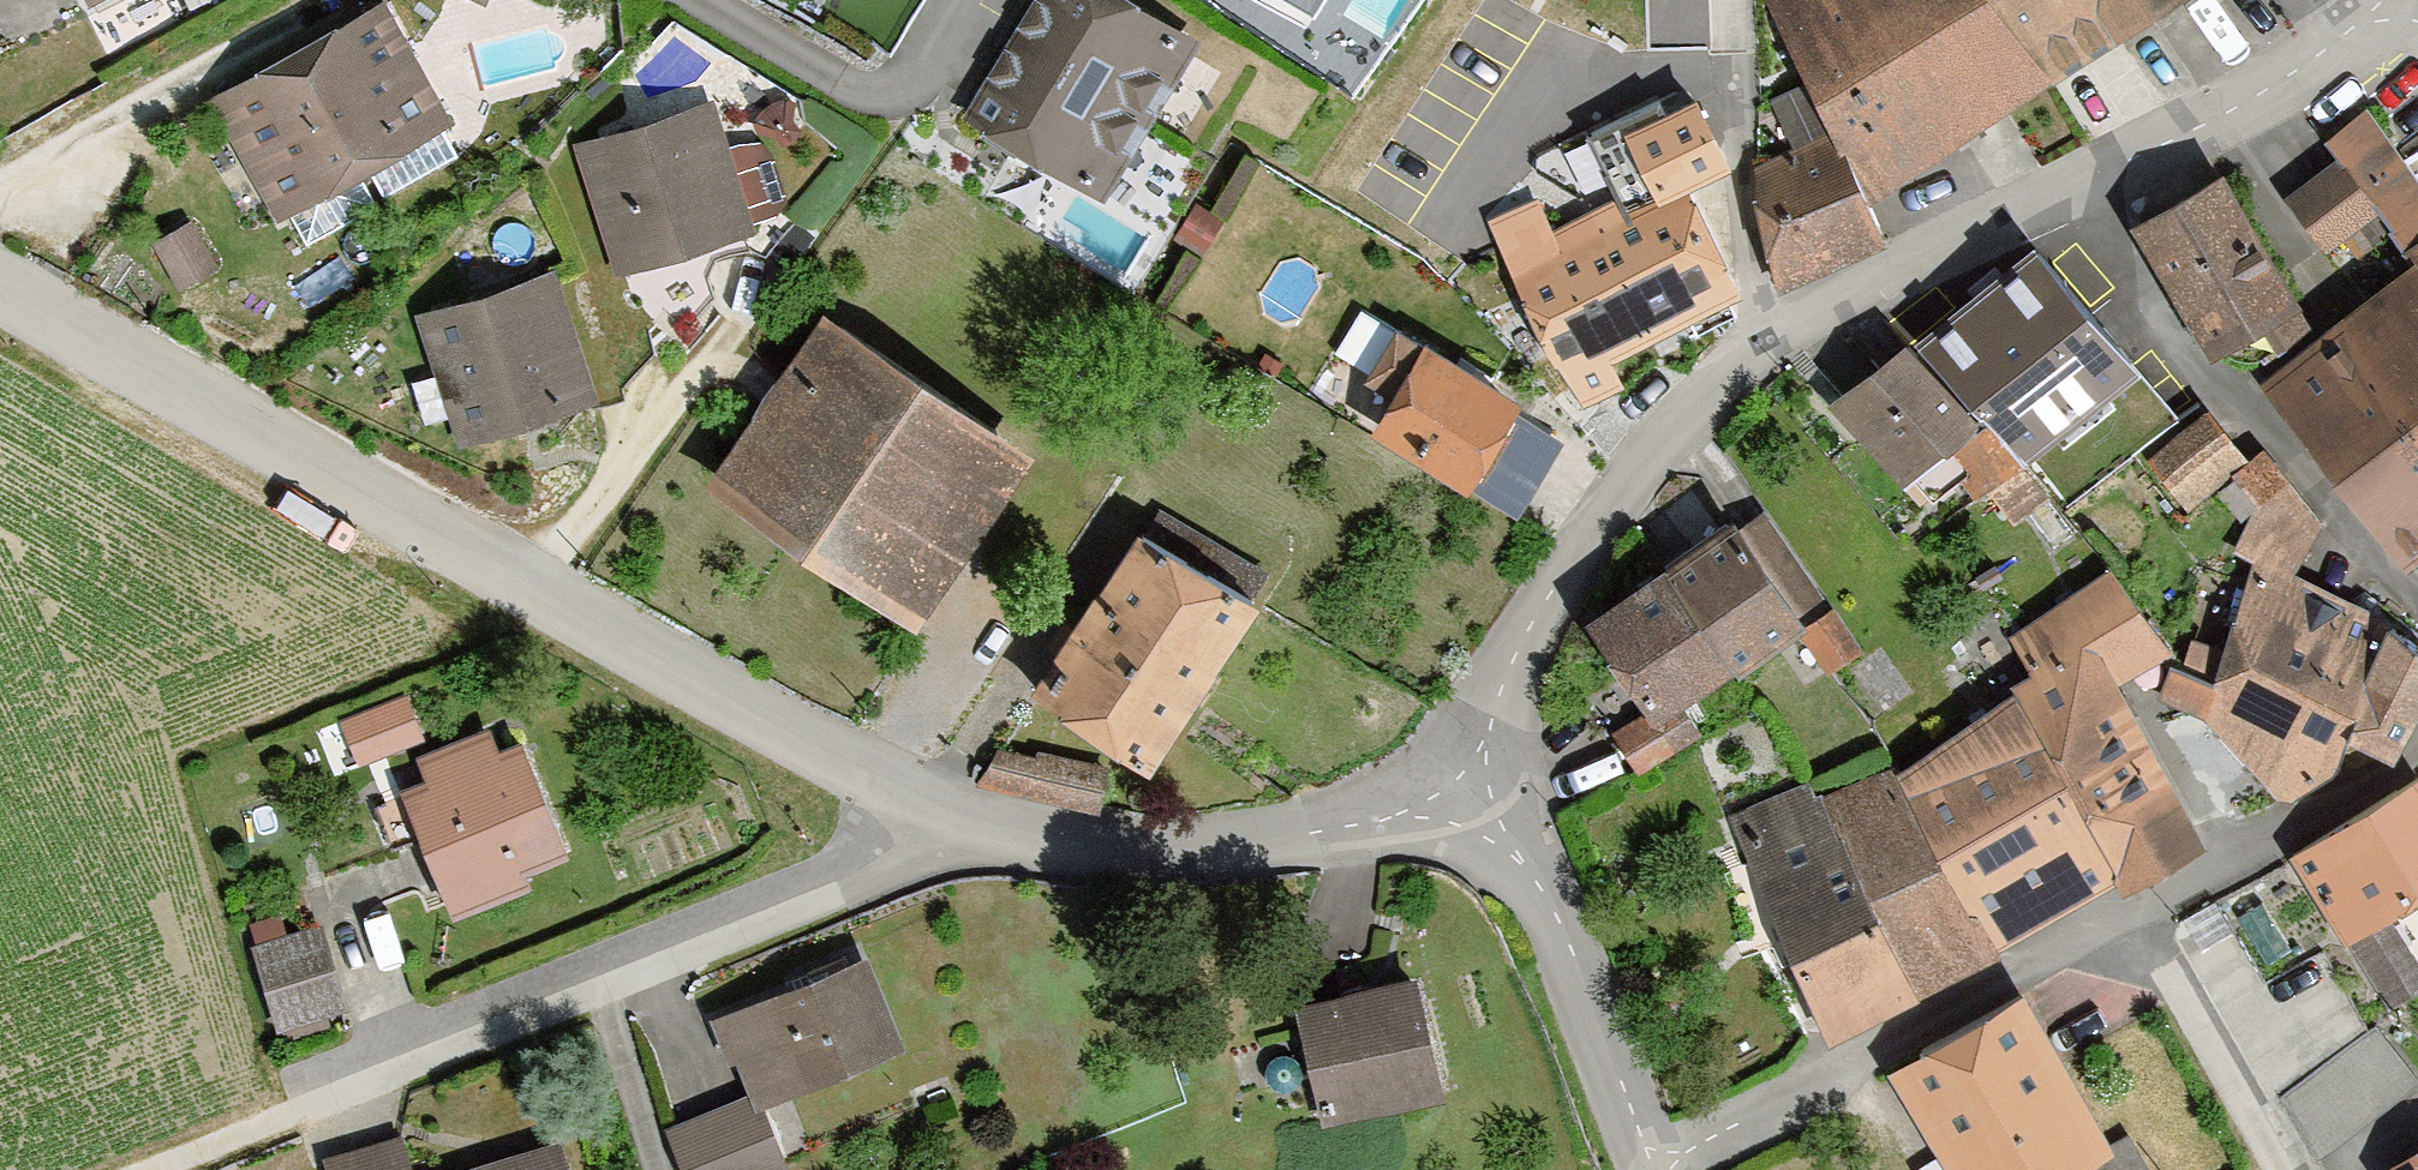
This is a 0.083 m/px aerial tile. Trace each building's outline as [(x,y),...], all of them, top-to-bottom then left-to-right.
[(298,44),(369,167),(454,120),(389,0),(376,0),(298,44)] [(1189,31),(1137,0),(1018,0),(953,109),(1094,192),(1189,31)] [(1870,199),(2005,110),(2052,79),(2000,0),(1766,0),(1830,128),(1870,199)] [(2052,79),(2164,0),(2000,0),(2052,79)] [(298,44),(207,95),(277,219),(369,167),(298,44)] [(1697,90),(1625,125),(1660,197),(1689,182),(1732,161),(1697,90)] [(694,91),(559,133),(601,269),(736,226),(694,91)] [(2412,257),(2417,265),(2417,181),(2395,147),(2367,110),(2324,145),(2337,161),(2377,215),(2412,257)] [(1778,289),(1889,240),(1870,199),(1830,128),(1755,162),(1754,196),(1778,289)] [(2337,161),(2284,200),(2326,256),(2377,215),(2337,161)] [(2304,300),(2224,165),(2130,221),(2210,355),(2304,300)] [(1627,214),(1616,194),(1555,226),(1537,192),(1489,218),(1585,403),(1626,382),(1612,357),(1744,289),(1689,182),(1660,197),(1627,214)] [(191,217),(152,239),(179,288),(218,267),(191,217)] [(2141,376),(2035,251),(1908,348),(1984,428),(2024,468),(2141,376)] [(2328,320),(2417,430),(2417,265),(2412,257),(2328,320)] [(556,266),(416,313),(461,445),(601,398),(556,266)] [(903,624),(1023,453),(804,301),(684,472),(903,624)] [(2328,320),(2251,381),(2410,565),(2417,558),(2417,430),(2328,320)] [(1524,394),(1422,333),(1365,427),(1467,489),(1524,394)] [(1984,428),(1908,348),(1834,409),(1904,494),(1984,428)] [(2249,462),(2209,412),(2147,460),(2189,514),(2214,493),(2231,478),(2249,462)] [(2294,804),(2338,776),(2348,747),(2394,768),(2417,724),(2417,652),(2390,625),(2295,577),(2321,525),(2264,449),(2249,462),(2231,478),(2257,509),(2247,528),(2233,555),(2253,565),(2247,585),(2214,678),(2170,660),(2161,697),(2205,717),(2277,802),(2294,804)] [(1765,513),(1738,531),(1807,632),(1834,613),(1765,513)] [(1257,598),(1137,520),(1030,687),(1150,764),(1257,598)] [(1734,526),(1664,576),(1731,679),(1799,638),(1807,632),(1738,531),(1734,526)] [(1896,777),(1997,955),(2117,888),(2123,900),(2205,851),(2119,687),(2174,656),(2110,572),(2009,640),(2031,678),(1900,774),(1896,777)] [(1664,576),(1583,628),(1640,714),(1610,734),(1639,778),(1701,738),(1683,710),(1731,679),(1664,576)] [(1834,613),(1807,632),(1799,638),(1828,679),(1864,654),(1834,613)] [(336,710),(355,758),(426,730),(407,682),(336,710)] [(566,859),(521,746),(499,755),(490,731),(418,759),(428,783),(402,793),(453,924),(532,893),(526,875),(566,859)] [(1111,766),(998,748),(976,783),(1100,813),(1111,766)] [(1892,769),(1823,797),(1919,1001),(1997,955),(1896,777),(1892,769)] [(2289,861),(2349,947),(2393,924),(2417,908),(2417,781),(2289,861)] [(1810,784),(1727,816),(1829,1050),(1919,1001),(1823,797),(1816,799),(1810,784)] [(2393,924),(2349,947),(2396,1013),(2417,996),(2417,967),(2393,924)] [(323,928),(253,949),(279,1034),(349,1013),(323,928)] [(709,1016),(749,1111),(892,1052),(852,956),(709,1016)] [(1409,962),(1282,987),(1309,1124),(1436,1099),(1409,962)] [(2109,1130),(2030,990),(1885,1072),(1940,1169),(2049,1169),(2066,1161),(2071,1169),(2149,1169),(2122,1123),(2109,1130)] [(751,1115),(671,1149),(680,1169),(774,1169),(751,1115)] [(419,1169),(555,1169),(544,1133),(419,1169)] [(383,1143),(312,1162),(314,1169),(391,1169),(383,1143)] [(2388,1169),(2417,1169),(2417,1150),(2388,1169)]
